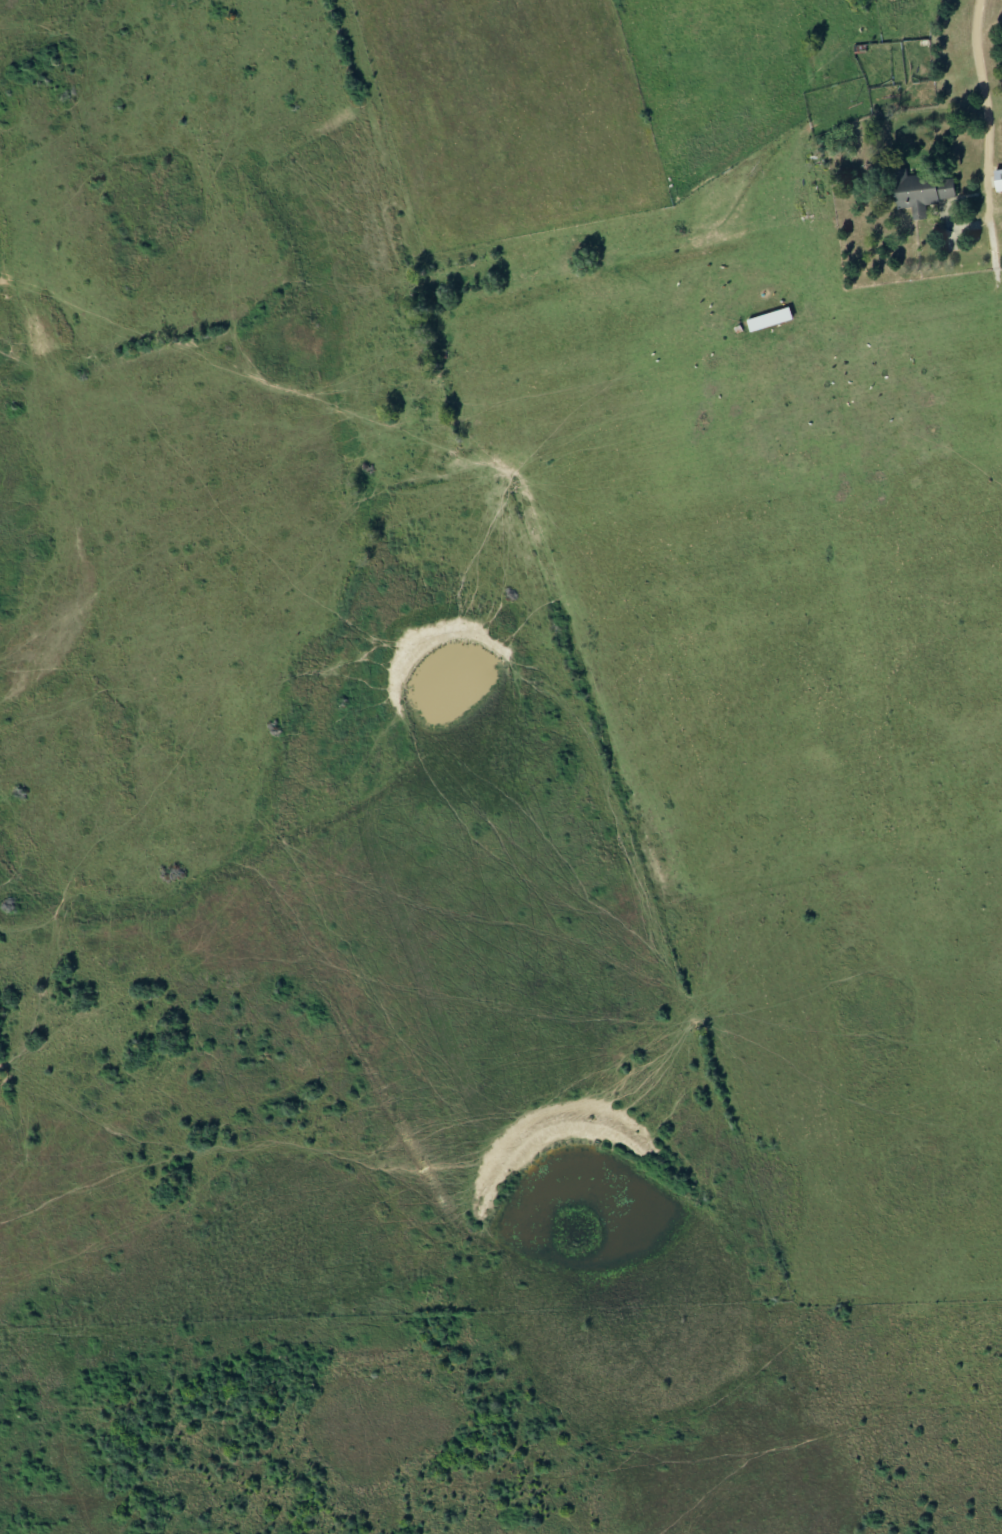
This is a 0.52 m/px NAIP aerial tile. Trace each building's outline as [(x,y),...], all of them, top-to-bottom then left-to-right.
[(960,198),(958,182),(928,185),(927,176),(900,179),(904,210),(915,209),(916,220),(930,218),(929,206),(943,204),(942,200),(960,198)] [(755,333),(798,320),(795,308),(751,320),(755,333)]
